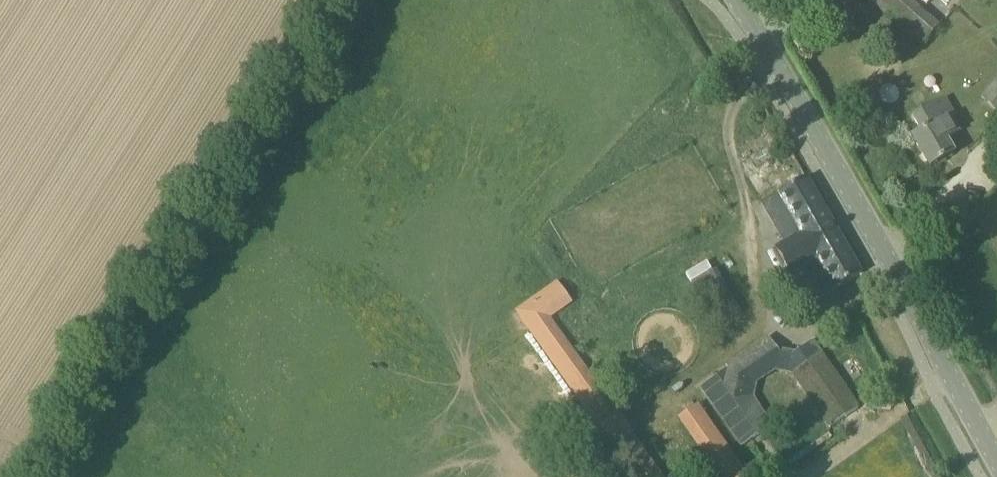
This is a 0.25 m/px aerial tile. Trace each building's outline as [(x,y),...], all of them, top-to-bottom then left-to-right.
[(935,30),(939,25),(910,0),(871,0),(921,45),(935,30)] [(996,111),(996,81),(982,98),(996,111)] [(930,167),(954,154),(946,140),(958,132),(949,117),(955,113),(945,96),(912,115),(921,132),(912,137),(930,167)] [(862,274),(807,178),(763,205),(786,245),(766,257),(776,275),(811,253),(832,291),(862,274)] [(957,216),(970,209),(965,200),(952,207),(957,216)] [(691,284),(716,328),(742,313),(716,269),(691,284)] [(638,439),(558,314),(577,302),(563,280),(521,307),(614,454),(638,439)] [(814,341),(798,352),(777,349),(767,336),(725,365),(727,368),(699,388),(741,448),(773,426),(748,390),(774,372),(792,375),(829,428),(859,407),(814,341)] [(703,401),(679,416),(716,476),(749,476),(703,401)]
